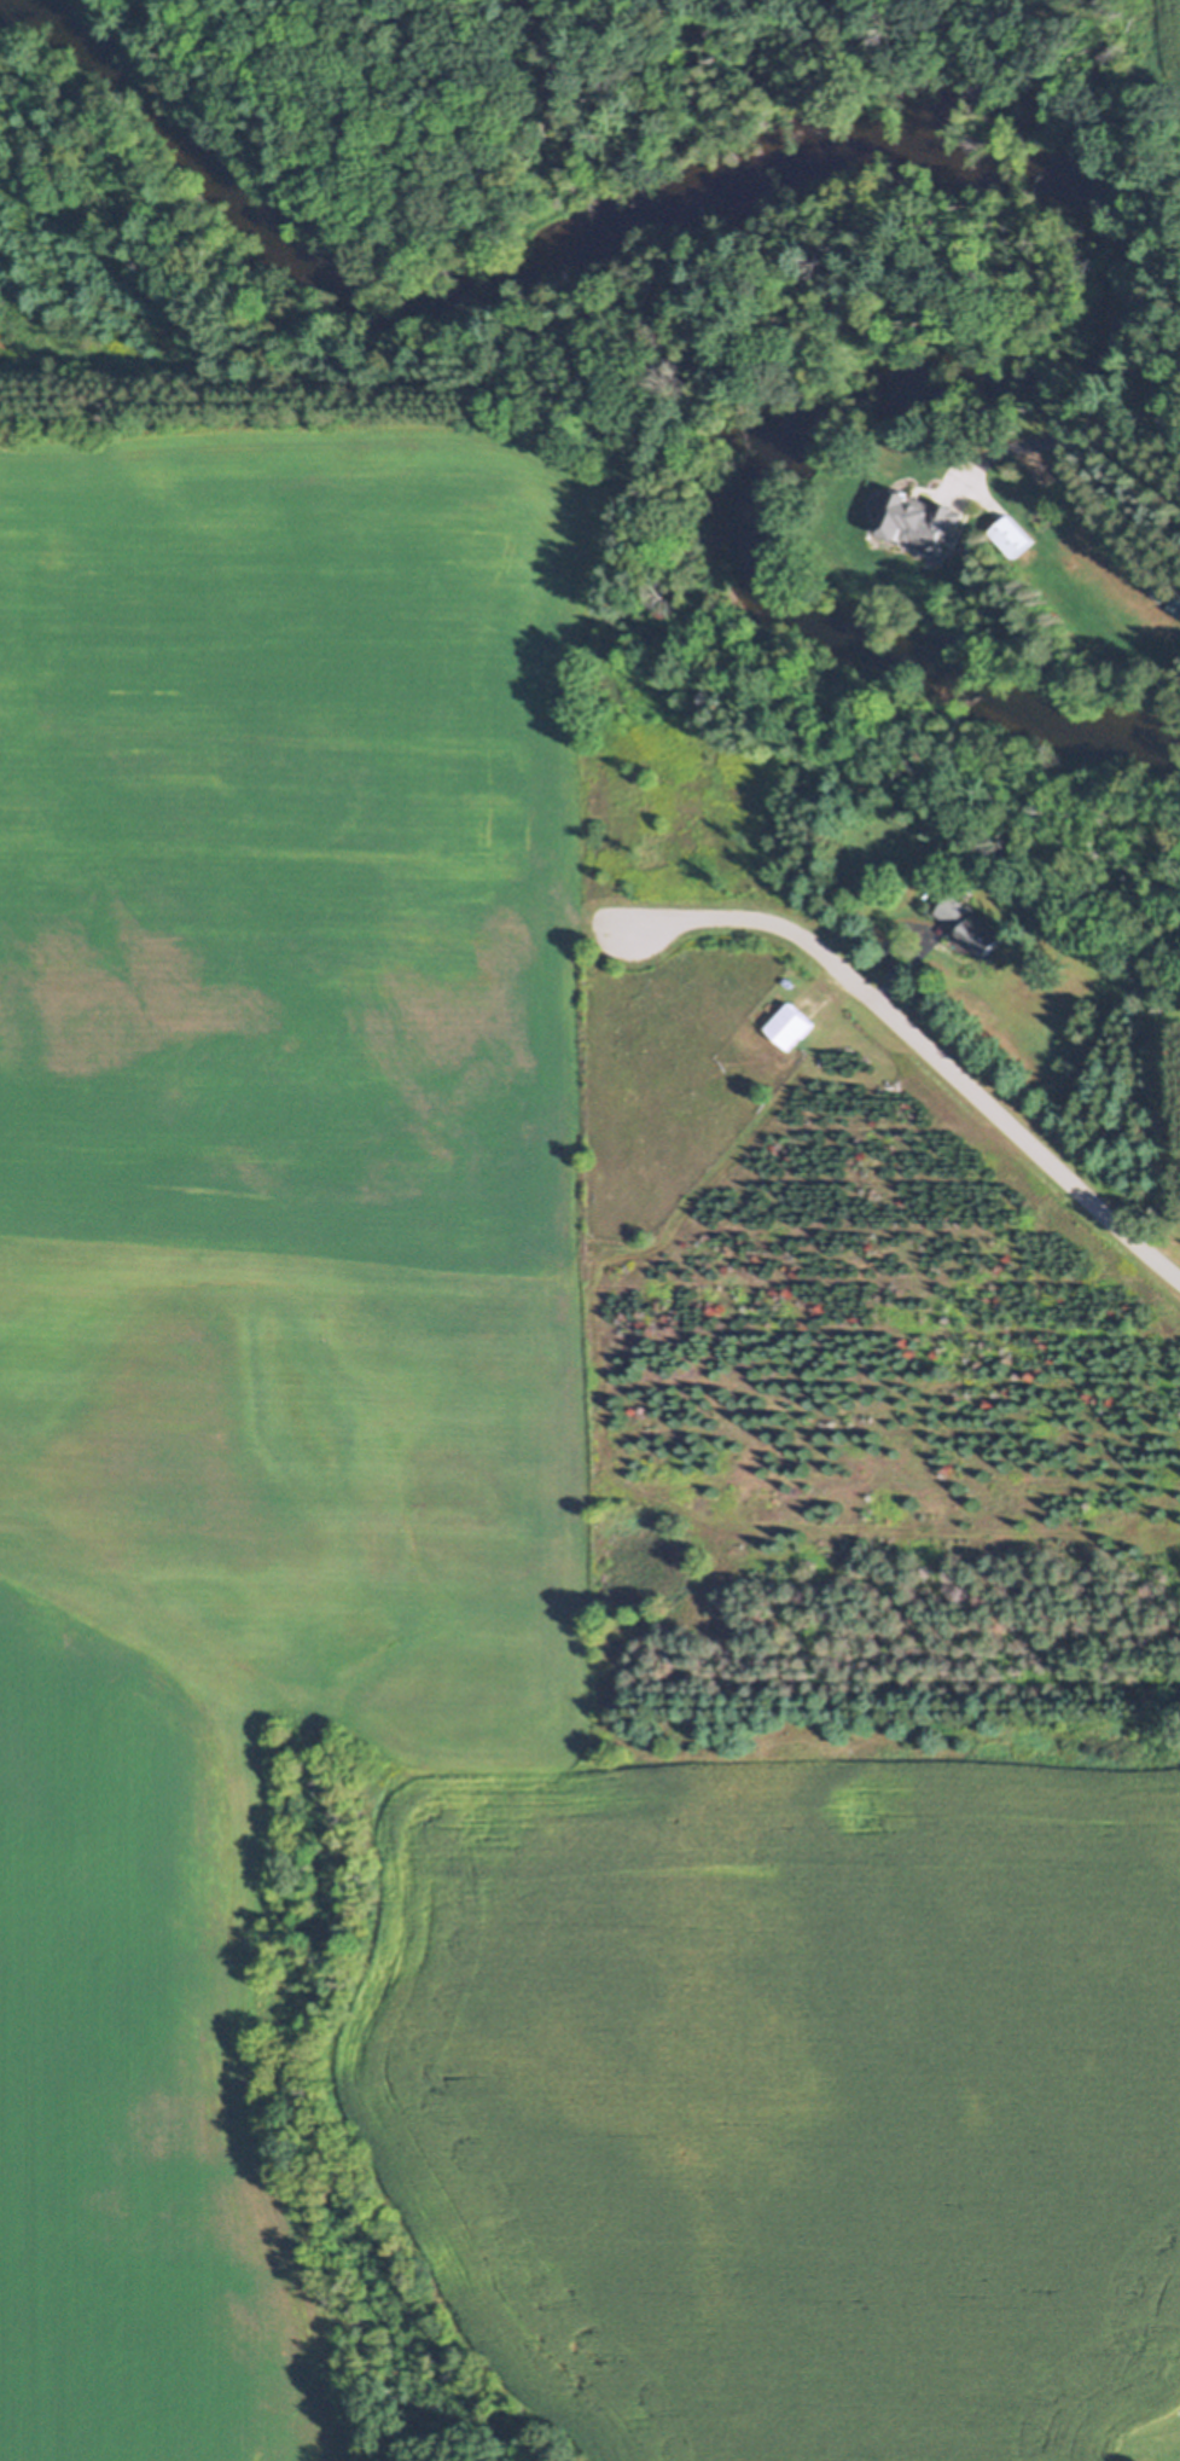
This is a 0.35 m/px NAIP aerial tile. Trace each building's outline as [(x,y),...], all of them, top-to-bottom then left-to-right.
[(879,497),(874,515),(883,517),(877,537),(946,556),(960,509),(894,491),(891,500),(879,497)] [(1013,559),(1032,542),(1008,516),(989,533),(1013,559)] [(1148,595),(1161,604),(1172,589),(1159,580),(1148,595)] [(1177,595),(1166,609),(1178,618),(1179,615),(1179,598),(1177,595)] [(1005,935),(950,894),(934,917),(989,957),(1005,935)] [(814,1026),(790,1004),(765,1030),(789,1052),(814,1026)]
